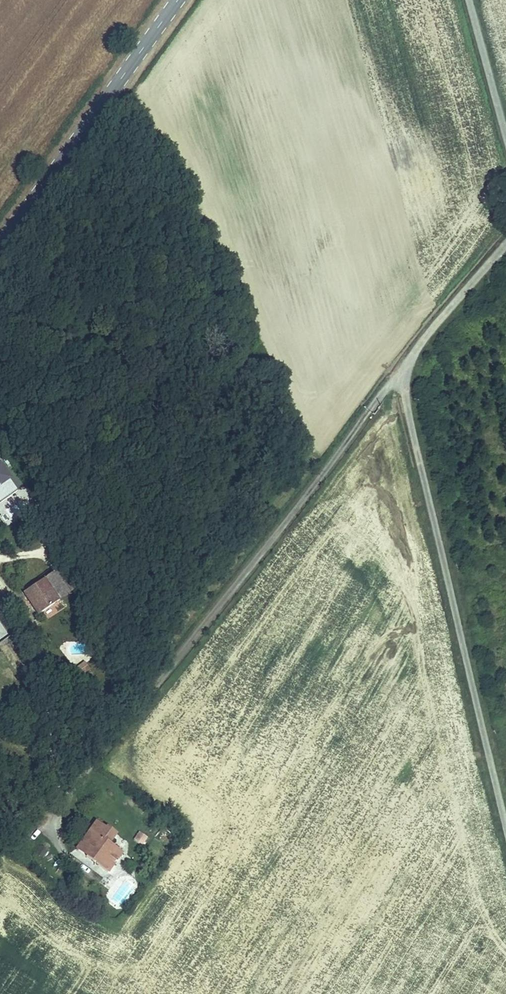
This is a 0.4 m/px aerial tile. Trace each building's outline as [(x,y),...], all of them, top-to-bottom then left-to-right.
[(0,464),(0,503),(18,491),(0,464)] [(66,565),(46,578),(61,600),(81,587),(66,565)] [(46,578),(23,592),(38,615),(61,600),(46,578)] [(96,841),(85,855),(106,873),(122,853),(108,843),(117,832),(108,825),(99,818),(87,835),(96,841)] [(76,848),(85,855),(96,841),(87,835),(76,848)]
